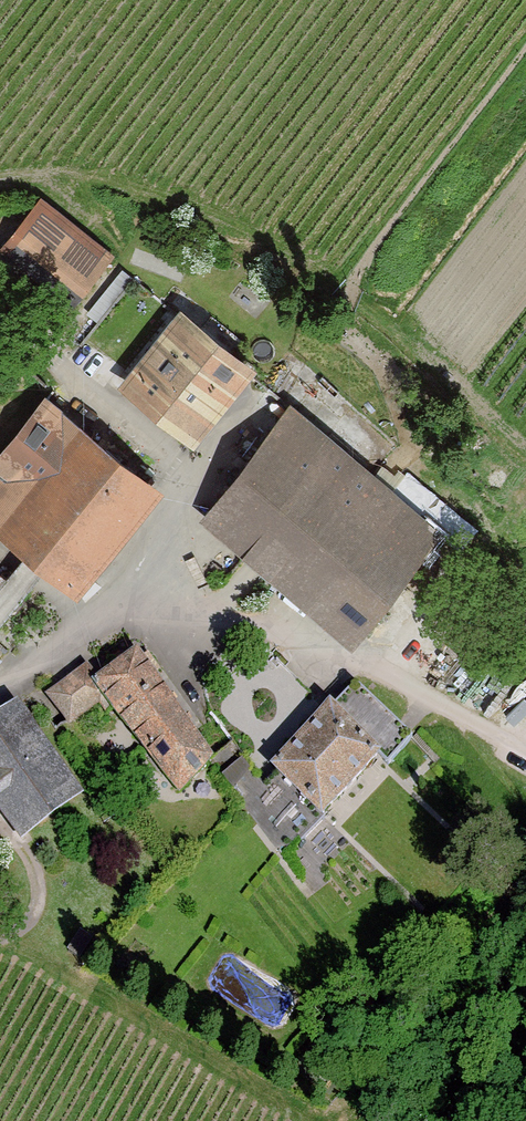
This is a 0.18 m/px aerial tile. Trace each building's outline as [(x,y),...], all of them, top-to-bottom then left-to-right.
[(98,266),(30,213),(4,246),(72,299),(98,266)] [(184,320),(130,386),(192,434),(245,369),(184,320)] [(85,433),(45,401),(0,457),(0,528),(6,533),(53,474),(85,433)] [(432,524),(291,409),(267,439),(408,557),(432,524)] [(85,433),(53,474),(117,526),(150,485),(85,433)] [(408,557),(267,439),(217,504),(249,530),(359,624),(408,557)] [(53,474),(6,533),(38,558),(71,584),(117,526),(53,474)] [(171,700),(138,655),(99,681),(97,683),(106,695),(180,790),(211,758),(171,700)] [(106,695),(97,683),(99,681),(87,668),(49,696),(69,723),(106,695)] [(378,754),(375,757),(385,766),(411,738),(356,686),(333,711),(378,754)] [(378,754),(333,711),(331,710),(275,769),(278,771),(308,800),(322,814),(375,757),(378,754)] [(0,732),(0,793),(24,826),(68,795),(67,793),(19,726),(15,721),(0,732)] [(19,726),(67,793),(75,786),(27,721),(19,726)] [(245,761),(233,744),(212,759),(225,776),(243,762),(245,761)] [(288,821),(243,762),(225,776),(271,834),(288,821)] [(308,800),(278,771),(265,785),(291,820),(308,800)]
